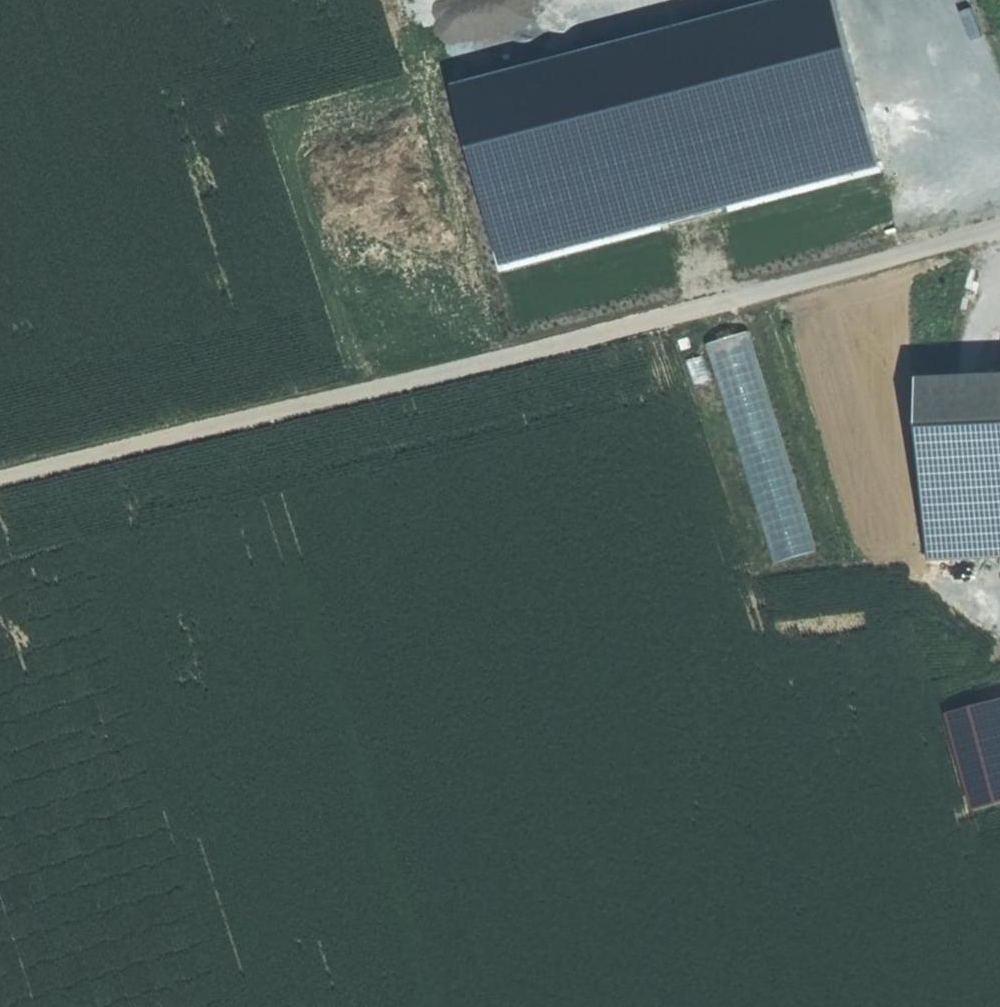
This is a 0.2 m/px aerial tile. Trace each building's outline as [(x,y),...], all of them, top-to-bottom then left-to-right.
[(733,398),(775,563),(820,552),(774,369),(755,374),(759,391),(733,398)] [(920,381),(928,560),(999,557),(999,377),(920,381)]
